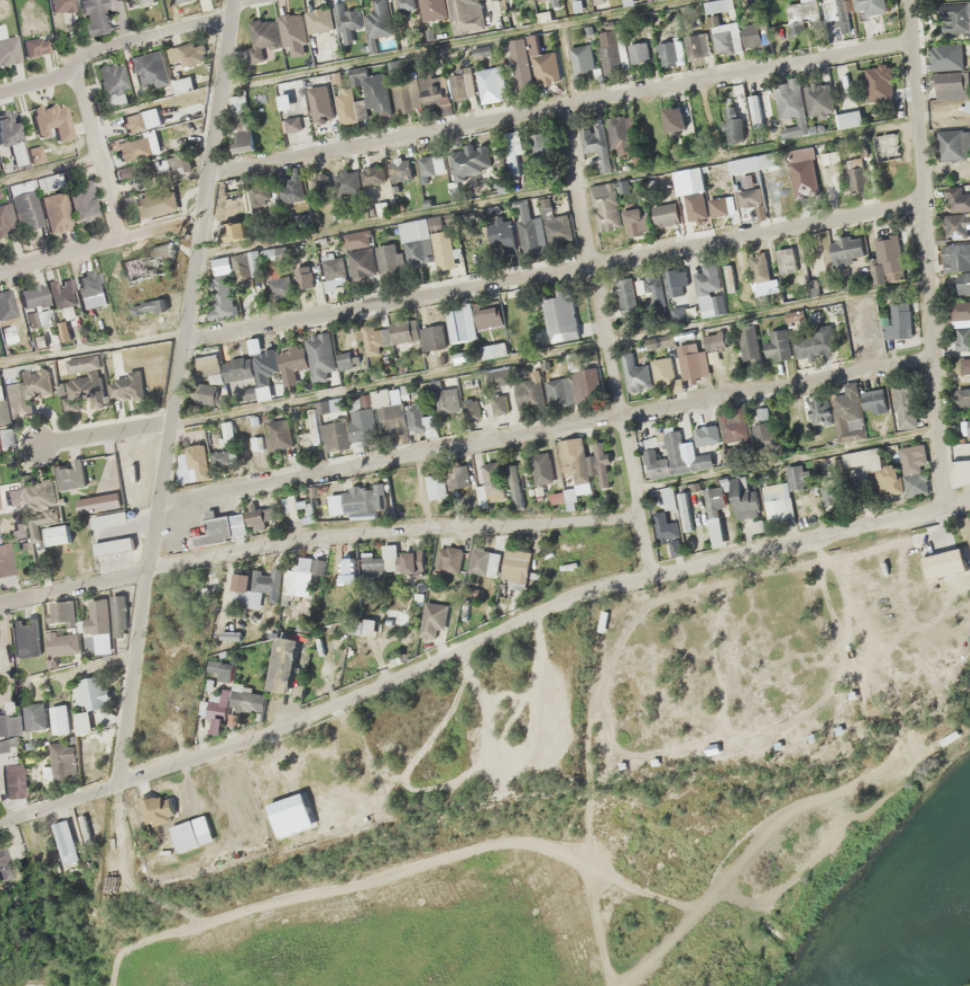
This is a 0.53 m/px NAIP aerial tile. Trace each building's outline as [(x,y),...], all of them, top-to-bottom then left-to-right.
[(73,0),(49,0),(53,15),(75,10),(73,0)] [(83,34),(106,33),(105,0),(82,0),(83,34)] [(371,35),(389,35),(389,0),(371,0),(371,35)] [(414,0),(398,0),(398,24),(414,24),(414,0)] [(446,17),(444,0),(420,0),(422,21),(446,17)] [(451,33),(480,32),(478,0),(450,0),(451,33)] [(607,7),(606,0),(593,0),(594,9),(607,7)] [(857,17),(887,10),(885,0),(854,0),(857,17)] [(335,4),(340,46),(353,44),(351,29),(362,28),(359,9),(341,12),(339,3),(335,4)] [(969,32),(969,3),(937,4),(938,33),(969,32)] [(309,34),(333,29),(329,6),(305,10),(309,34)] [(282,15),(282,55),(301,55),(301,15),(282,15)] [(252,48),(246,48),(248,63),(265,61),(264,50),(278,48),(274,18),(248,22),(252,48)] [(712,27),(716,56),(740,53),(736,24),(712,27)] [(650,62),(645,41),(627,45),(623,28),(596,34),(605,72),(650,62)] [(335,58),(330,33),(309,37),(314,63),(335,58)] [(22,41),(26,58),(50,52),(46,35),(22,41)] [(20,62),(16,36),(1,38),(0,36),(0,37),(0,65),(20,62)] [(507,41),(516,91),(534,88),(534,86),(561,81),(555,50),(529,55),(526,38),(507,41)] [(682,64),(682,41),(657,41),(657,64),(682,64)] [(205,43),(179,43),(179,64),(205,64),(205,43)] [(930,44),(930,92),(962,92),(962,44),(930,44)] [(490,53),(487,45),(471,50),(474,59),(490,53)] [(592,74),(591,45),(571,46),(572,75),(592,74)] [(137,74),(141,90),(168,83),(160,50),(129,58),(133,74),(137,74)] [(127,90),(123,63),(99,66),(104,104),(122,102),(121,90),(127,90)] [(507,98),(501,65),(475,71),(482,103),(507,98)] [(866,66),(866,101),(891,101),(891,66),(866,66)] [(335,91),(341,124),(367,120),(365,108),(374,107),(376,123),(392,120),(384,71),(366,74),(365,67),(348,70),(351,89),(335,91)] [(447,76),(454,100),(475,94),(468,70),(447,76)] [(417,72),(391,75),(395,112),(421,109),(417,72)] [(774,81),(777,119),(803,117),(800,79),(774,81)] [(324,124),(331,114),(323,109),(333,92),(315,81),(305,97),(314,103),(307,113),(324,124)] [(833,117),(831,84),(806,85),(808,118),(833,117)] [(187,111),(183,94),(166,99),(170,116),(187,111)] [(65,105),(34,110),(37,131),(54,128),(56,142),(70,140),(65,105)] [(722,108),(728,143),(745,140),(738,105),(722,108)] [(682,107),(664,107),(664,131),(682,131),(682,107)] [(838,126),(860,126),(860,112),(838,112),(838,126)] [(12,167),(22,166),(18,113),(0,115),(0,146),(10,146),(12,167)] [(628,116),(612,116),(612,156),(628,156),(628,116)] [(284,144),(309,142),(308,125),(300,125),(300,117),(283,118),(284,144)] [(591,122),(592,130),(580,131),(583,153),(597,151),(599,172),(611,170),(603,120),(591,122)] [(236,153),(254,150),(248,122),(231,125),(236,153)] [(937,160),(969,160),(969,130),(936,130),(937,160)] [(522,175),(515,132),(502,133),(508,177),(522,175)] [(150,158),(149,138),(116,141),(117,160),(150,158)] [(449,149),(453,181),(483,177),(482,168),(490,167),(487,144),(449,149)] [(409,163),(397,158),(388,177),(400,183),(409,163)] [(788,163),(797,199),(819,193),(811,158),(788,163)] [(389,204),(385,165),(362,168),(366,207),(389,204)] [(706,189),(699,166),(688,169),(694,192),(706,189)] [(117,167),(117,181),(138,181),(138,167),(117,167)] [(280,204),(303,200),(296,169),(273,173),(280,204)] [(312,191),(328,190),(327,173),(311,174),(312,191)] [(336,173),(336,198),(354,198),(354,173),(336,173)] [(59,189),(57,176),(36,178),(37,191),(59,189)] [(76,223),(97,218),(89,180),(67,185),(76,223)] [(44,225),(31,181),(10,187),(12,195),(10,196),(20,232),(44,225)] [(614,182),(590,186),(599,236),(623,232),(614,182)] [(267,203),(267,187),(251,187),(251,203),(267,203)] [(761,204),(758,187),(737,191),(740,208),(761,204)] [(945,187),(946,210),(969,210),(969,187),(945,187)] [(137,218),(178,210),(174,190),(133,198),(137,218)] [(73,229),(63,191),(40,197),(50,235),(73,229)] [(684,195),(686,220),(700,219),(697,194),(684,195)] [(711,215),(734,213),(732,197),(709,199),(711,215)] [(544,252),(542,214),(527,214),(526,201),(518,202),(521,253),(544,252)] [(8,203),(0,205),(0,240),(16,235),(8,203)] [(654,228),(677,226),(675,203),(652,205),(654,228)] [(644,207),(624,211),(629,236),(649,232),(644,207)] [(968,239),(968,230),(969,230),(969,214),(943,214),(943,239),(968,239)] [(516,252),(511,215),(486,218),(490,245),(503,243),(504,254),(516,252)] [(407,266),(435,261),(436,270),(455,267),(448,230),(429,233),(427,218),(399,223),(407,266)] [(246,238),(243,221),(219,225),(222,243),(246,238)] [(827,245),(837,269),(867,257),(857,233),(827,245)] [(374,247),(348,251),(352,280),(379,276),(379,275),(401,272),(397,243),(374,246),(374,247)] [(816,265),(815,243),(807,243),(808,265),(816,265)] [(969,292),(969,244),(942,245),(943,271),(957,270),(958,293),(969,292)] [(776,250),(783,287),(799,284),(791,247),(776,250)] [(260,274),(255,250),(230,256),(236,285),(252,281),(251,276),(260,274)] [(748,255),(754,285),(770,282),(764,252),(748,255)] [(326,292),(347,288),(341,255),(320,259),(326,292)] [(125,278),(161,278),(161,257),(125,257),(125,278)] [(270,299),(291,298),(290,276),(278,277),(277,264),(268,264),(270,299)] [(293,270),(302,294),(317,288),(307,264),(293,270)] [(735,264),(725,265),(726,283),(736,282),(735,264)] [(719,288),(717,266),(693,269),(696,296),(711,294),(710,289),(719,288)] [(682,269),(665,273),(671,295),(687,291),(682,269)] [(103,307),(100,270),(81,271),(83,308),(103,307)] [(641,292),(653,290),(654,304),(664,303),(660,272),(639,275),(641,292)] [(232,275),(210,275),(209,317),(231,318),(232,275)] [(47,282),(53,309),(76,304),(70,277),(47,282)] [(635,311),(634,279),(616,280),(617,312),(635,311)] [(25,312),(50,304),(42,282),(18,290),(25,312)] [(10,289),(0,291),(0,321),(16,317),(10,289)] [(542,296),(547,335),(560,334),(561,340),(578,338),(572,292),(542,296)] [(162,301),(130,301),(130,317),(162,317),(162,301)] [(951,301),(951,321),(969,321),(969,301),(951,301)] [(503,328),(498,302),(479,305),(483,332),(503,328)] [(910,339),(909,302),(891,303),(891,318),(882,318),(882,340),(910,339)] [(685,305),(687,315),(700,314),(699,303),(685,305)] [(459,341),(475,338),(470,304),(454,306),(459,341)] [(402,350),(401,342),(417,341),(415,320),(390,322),(393,351),(402,350)] [(367,358),(379,355),(373,325),(361,327),(367,358)] [(753,325),(737,328),(744,361),(759,358),(753,325)] [(445,349),(445,326),(421,326),(421,349),(445,349)] [(793,333),(797,358),(835,351),(831,327),(793,333)] [(764,343),(769,364),(794,358),(787,328),(769,332),(771,342),(764,343)] [(969,351),(969,328),(954,328),(954,351),(969,351)] [(708,351),(726,346),(722,332),(705,337),(708,351)] [(330,334),(303,337),(305,346),(278,349),(282,386),(297,384),(295,370),(311,369),(312,382),(328,380),(327,372),(335,371),(330,334)] [(483,359),(507,354),(504,341),(480,346),(483,359)] [(677,346),(683,379),(708,375),(703,341),(677,346)] [(453,363),(468,360),(466,351),(451,355),(453,363)] [(621,353),(627,391),(652,387),(648,362),(635,364),(633,351),(621,353)] [(195,355),(196,377),(219,376),(218,353),(195,355)] [(258,400),(274,398),(269,353),(254,354),(258,400)] [(338,354),(338,369),(362,369),(362,363),(361,363),(361,354),(338,354)] [(65,359),(67,373),(87,371),(88,378),(58,382),(61,411),(106,406),(100,355),(65,359)] [(251,378),(249,357),(222,360),(225,381),(251,378)] [(673,383),(670,357),(653,359),(655,385),(673,383)] [(960,359),(961,374),(969,374),(969,358),(960,359)] [(487,367),(485,384),(509,386),(511,369),(487,367)] [(545,378),(550,409),(594,402),(592,391),(601,389),(597,369),(545,378)] [(51,393),(48,374),(2,381),(8,418),(20,416),(18,398),(51,393)] [(109,375),(109,399),(142,399),(142,375),(109,375)] [(443,413),(456,413),(456,378),(438,378),(438,388),(443,388),(443,413)] [(918,427),(916,378),(895,379),(896,427),(918,427)] [(542,379),(516,381),(519,414),(544,412),(542,379)] [(215,405),(215,384),(194,384),(194,405),(215,405)] [(955,409),(969,409),(969,388),(955,388),(955,409)] [(423,402),(392,403),(391,389),(372,390),(373,410),(351,411),(352,437),(378,436),(377,433),(424,431),(423,402)] [(864,413),(885,411),(883,389),(862,391),(864,413)] [(810,398),(810,423),(830,423),(830,398),(810,398)] [(479,418),(476,400),(464,402),(467,419),(479,418)] [(268,450),(294,446),(288,418),(263,423),(268,450)] [(697,448),(721,441),(716,423),(692,430),(697,448)] [(234,445),(230,424),(218,426),(221,447),(234,445)] [(202,435),(197,425),(185,430),(190,440),(202,435)] [(9,445),(8,430),(0,431),(0,446),(9,445)] [(643,450),(648,479),(714,466),(711,453),(685,458),(679,430),(663,433),(667,456),(659,458),(657,448),(643,450)] [(251,450),(262,449),(260,436),(250,438),(251,450)] [(608,486),(605,443),(594,444),(598,487),(608,486)] [(235,450),(211,451),(213,466),(236,464),(235,450)] [(554,483),(547,451),(530,455),(536,487),(554,483)] [(55,464),(57,490),(84,488),(83,463),(55,464)] [(803,478),(801,466),(788,468),(790,487),(794,487),(793,479),(803,478)] [(880,467),(880,491),(900,491),(900,467),(880,467)] [(713,547),(725,545),(721,515),(726,515),(723,493),(734,491),(738,523),(760,520),(756,490),(748,491),(746,477),(722,480),(723,487),(705,489),(713,547)] [(762,488),(768,521),(794,516),(788,483),(762,488)] [(385,512),(383,485),(357,487),(357,492),(346,493),(348,515),(385,512)] [(524,509),(524,493),(514,493),(514,509),(524,509)] [(675,493),(663,493),(663,510),(675,510),(675,493)] [(694,529),(686,493),(678,495),(685,531),(694,529)] [(841,493),(822,493),(822,505),(841,505),(841,493)] [(282,497),(285,526),(307,524),(304,495),(282,497)] [(329,514),(342,514),(341,495),(328,495),(329,514)] [(193,547),(248,534),(243,513),(188,527),(193,547)] [(657,524),(658,543),(670,543),(671,556),(682,556),(679,522),(657,524)] [(133,551),(132,538),(92,542),(94,555),(133,551)] [(0,544),(0,577),(13,575),(8,543),(0,544)] [(464,551),(442,544),(435,569),(457,576),(464,551)] [(361,553),(363,579),(385,578),(385,572),(396,572),(394,545),(382,546),(382,552),(361,553)] [(492,550),(470,550),(470,576),(492,576),(492,550)] [(402,552),(402,573),(421,573),(421,552),(402,552)] [(526,583),(529,556),(506,553),(502,581),(526,583)] [(310,596),(311,557),(294,557),(292,595),(310,596)] [(263,590),(249,589),(251,569),(234,568),(232,607),(262,608),(263,590)] [(111,596),(111,637),(126,637),(126,596),(111,596)] [(89,619),(79,619),(79,634),(109,634),(108,599),(88,599),(89,619)] [(46,632),(47,655),(77,654),(75,600),(51,602),(52,631),(46,632)] [(421,628),(443,633),(449,607),(427,602),(421,628)] [(374,636),(375,620),(355,619),(354,635),(374,636)] [(13,657),(40,657),(40,620),(13,620),(13,657)] [(290,694),(298,639),(275,637),(268,690),(290,694)] [(106,689),(102,690),(101,677),(78,679),(80,702),(85,701),(86,710),(107,708),(106,689)] [(232,711),(265,711),(265,693),(242,693),(242,687),(232,687),(232,711)] [(227,690),(209,689),(207,701),(200,701),(198,717),(212,718),(211,733),(224,734),(227,690)] [(45,730),(44,703),(26,704),(27,731),(45,730)] [(51,733),(67,733),(67,711),(51,711),(51,733)] [(77,713),(78,730),(90,728),(88,712),(77,713)] [(17,716),(0,716),(0,736),(17,736),(17,716)] [(95,739),(86,739),(85,771),(95,771),(95,739)] [(0,740),(0,751),(15,751),(15,740),(0,740)] [(51,781),(68,781),(68,774),(76,774),(75,743),(50,744),(51,781)] [(4,764),(4,798),(21,798),(21,764),(4,764)] [(213,841),(204,815),(169,827),(178,853),(213,841)] [(79,860),(65,820),(50,825),(65,865),(79,860)] [(0,840),(0,881),(8,879),(1,840),(0,840)]
